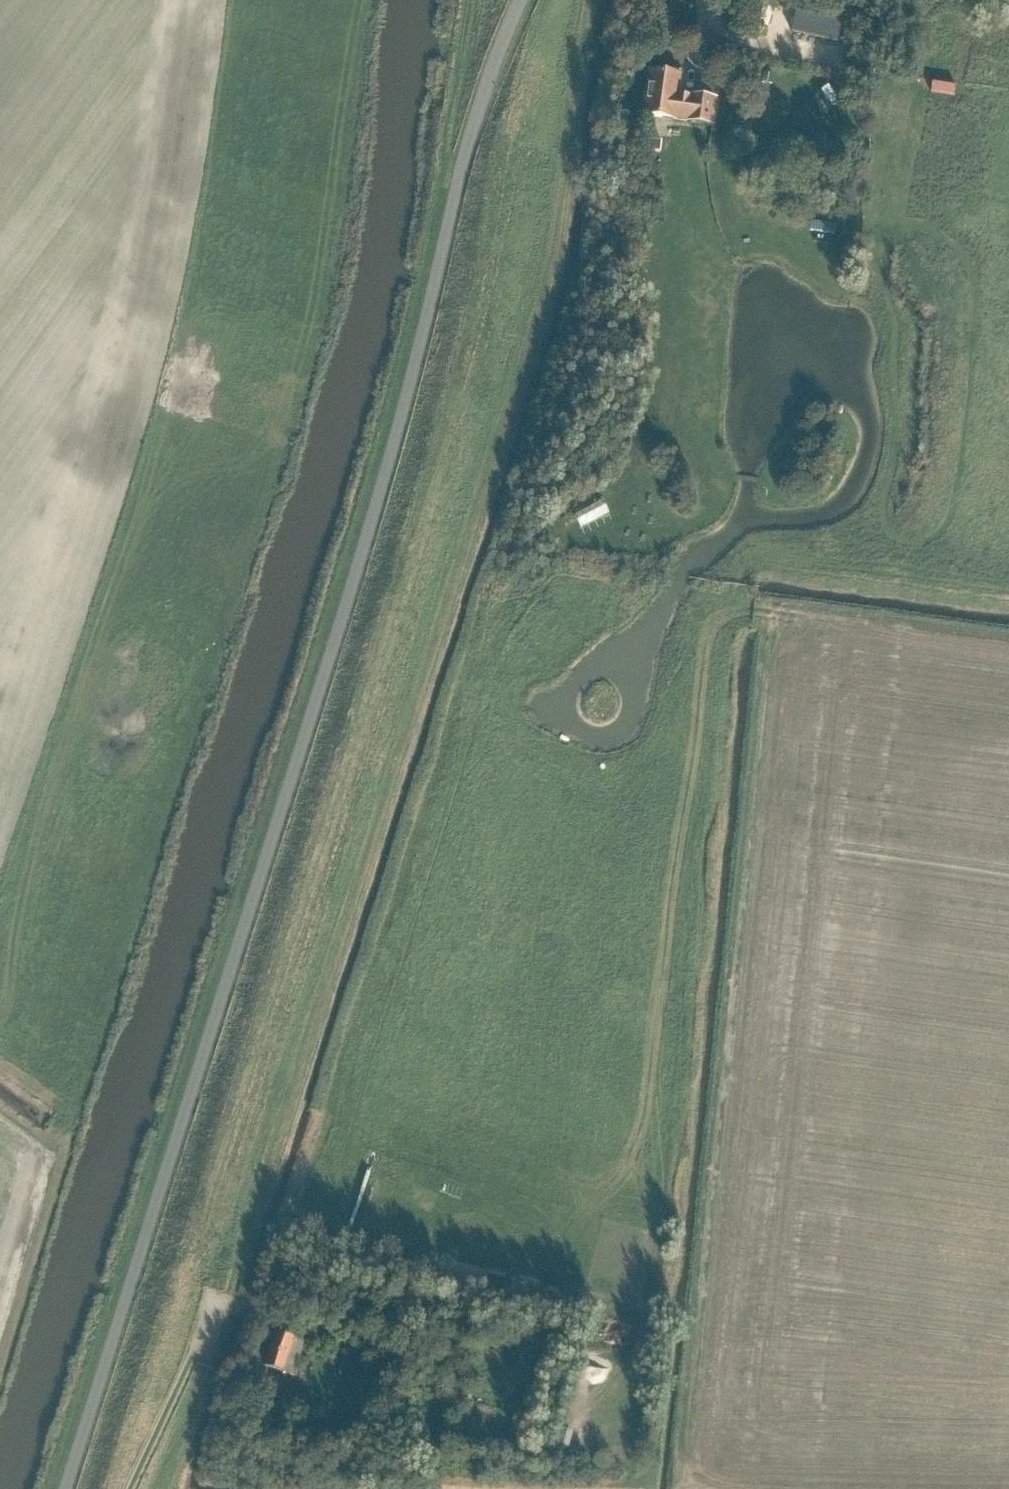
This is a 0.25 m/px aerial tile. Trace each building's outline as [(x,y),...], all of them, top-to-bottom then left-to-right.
[(649,71),(643,115),(713,124),(719,81),(693,77),(692,79),(681,78),(681,76),(649,71)] [(314,1324),(311,1335),(326,1340),(330,1329),(314,1324)] [(277,1332),(265,1365),(293,1375),(305,1341),(277,1332)]
